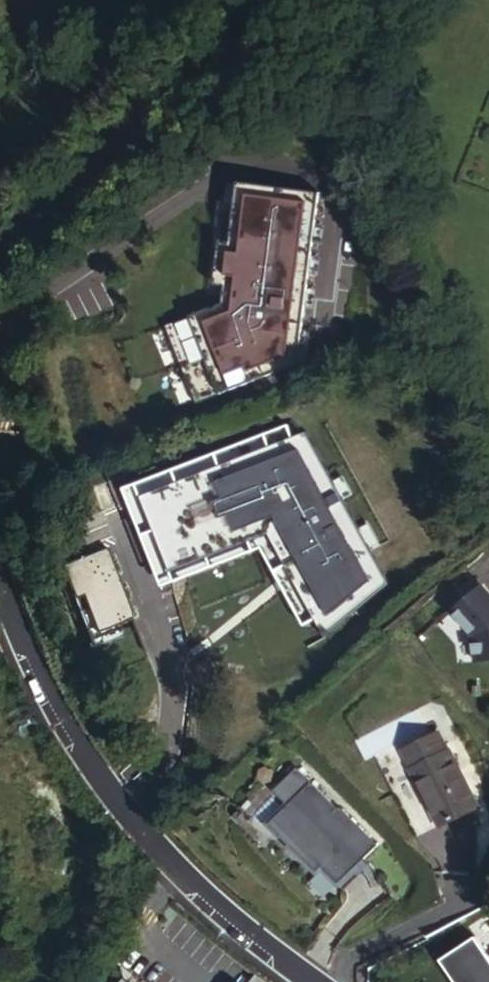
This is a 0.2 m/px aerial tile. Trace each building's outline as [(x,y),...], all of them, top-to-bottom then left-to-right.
[(196,403),(297,363),(320,193),(238,182),(230,241),(219,240),(213,284),(224,286),(222,303),(166,325),(196,403)] [(307,432),(133,499),(163,576),(268,535),(324,637),(389,584),(307,432)] [(134,618),(107,548),(62,565),(89,635),(134,618)] [(439,624),(457,644),(459,663),(488,659),(488,594),(482,586),(439,624)] [(409,754),(446,828),(484,808),(444,735),(409,754)] [(344,889),(378,845),(335,814),(334,816),(287,780),(267,806),(284,819),(268,840),(321,881),(325,875),(344,889)] [(478,935),(448,956),(465,981),(488,981),(488,951),(478,935)] [(129,972),(120,981),(140,981),(129,972)]
